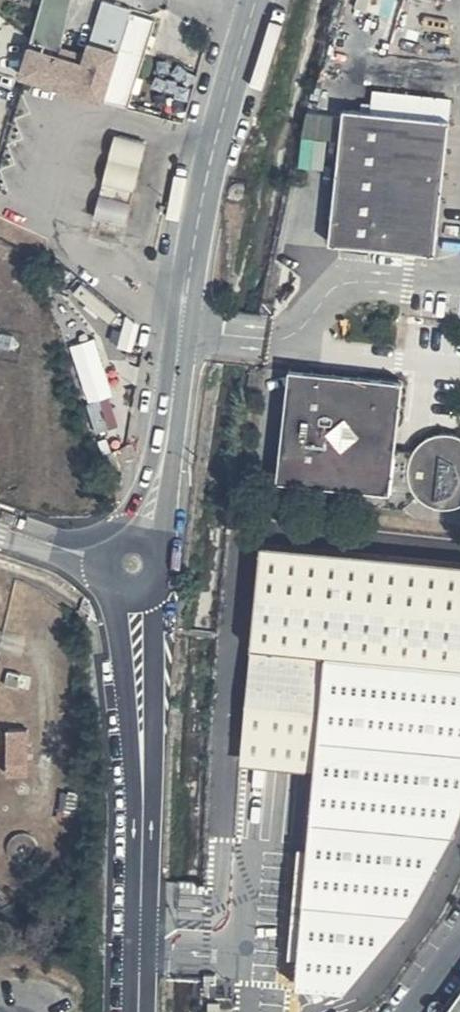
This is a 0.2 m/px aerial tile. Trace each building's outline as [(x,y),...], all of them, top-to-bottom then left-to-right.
[(134,7),(106,0),(102,0),(85,54),(82,63),(60,55),(62,47),(72,0),(43,0),(22,81),(103,108),(106,101),(133,14),(134,7)] [(155,21),(133,14),(106,101),(128,108),(155,21)] [(85,54),(62,47),(60,55),(82,63),(85,54)] [(338,167),(345,113),(309,108),(302,162),(338,167)] [(457,120),(349,109),(338,243),(443,254),(457,120)] [(145,143),(114,136),(96,219),(128,226),(145,143)] [(151,334),(135,328),(127,357),(143,362),(151,334)] [(19,332),(18,332),(16,332),(15,332),(14,333),(13,335),(12,336),(12,337),(12,338),(12,340),(13,341),(15,342),(16,343),(17,343),(19,343),(20,342),(21,341),(22,340),(22,338),(23,337),(22,335),(22,334),(21,333),(19,332)] [(96,335),(74,342),(101,427),(123,420),(96,335)] [(291,372),(279,484),(391,494),(398,462),(411,462),(417,496),(428,507),(447,511),(459,508),(459,436),(455,434),(435,434),(422,442),(414,452),(399,451),(404,383),(291,372)] [(257,649),(252,699),(245,765),(318,770),(298,992),(351,995),(420,910),(459,836),(459,567),(267,547),(257,649)] [(23,677),(21,677),(20,678),(18,678),(17,680),(17,681),(16,682),(16,684),(16,685),(17,687),(19,688),(20,688),(21,689),(23,689),(24,689),(26,688),(27,686),(27,685),(28,684),(28,682),(27,681),(27,680),(26,679),(24,678),(23,677)] [(26,776),(26,734),(7,735),(7,776),(26,776)] [(68,788),(66,788),(65,798),(63,814),(81,815),(80,789),(76,788),(69,788),(68,788)] [(28,836),(21,836),(13,839),(11,841),(8,846),(7,850),(9,857),(11,861),(14,864),(20,866),(27,866),(32,864),(36,860),(38,855),(39,850),(37,845),(35,841),(32,838),(28,836)] [(452,1011),(459,1011),(459,1000),(452,1011)]
